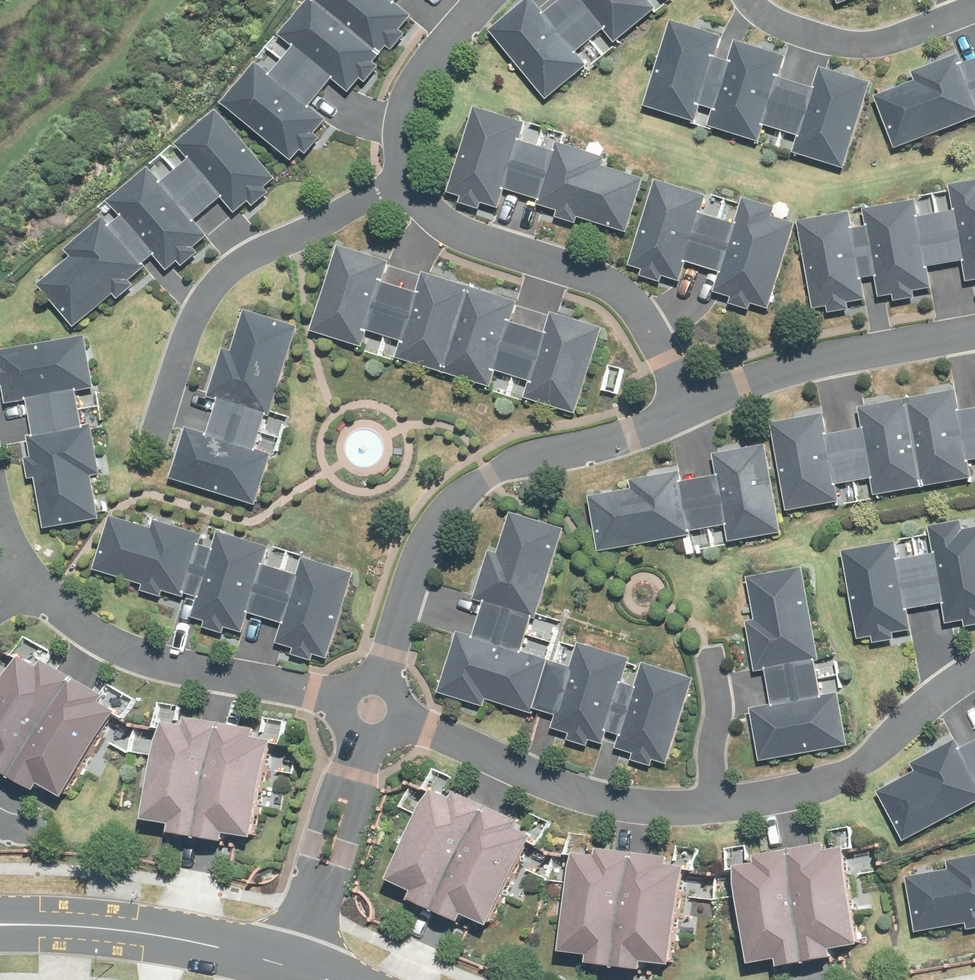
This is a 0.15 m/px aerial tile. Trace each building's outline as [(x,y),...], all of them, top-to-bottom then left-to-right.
[(282,38),(299,53),(277,78),(260,64),(225,105),(295,165),(330,125),(316,113),(339,86),(353,97),(419,20),(403,7),(408,0),(315,0),(282,38)] [(554,99),(594,67),(584,55),(609,34),(619,46),(663,9),(655,0),(566,0),(549,15),(537,0),(498,32),(554,99)] [(729,39),(678,24),(652,108),(701,123),(707,104),(719,108),(714,127),(767,142),(773,122),(805,132),(799,152),(856,169),(882,84),(859,77),(861,70),(828,60),(822,83),(787,73),(791,57),(741,42),(736,59),(724,56),(729,39)] [(904,150),(974,123),(974,63),(970,65),(967,57),(917,76),(920,84),(884,98),(904,150)] [(531,126),(483,111),(456,194),(503,209),(509,191),(545,202),(543,209),(633,238),(652,179),(610,166),(612,161),(570,148),(566,158),(525,145),(531,126)] [(247,217),(286,183),(224,112),(185,146),(197,159),(170,182),(159,168),(116,205),(127,217),(117,226),(110,219),(74,250),(80,258),(47,286),(82,326),(162,258),(173,271),(214,236),(201,221),(229,196),(247,217)] [(715,199),(664,183),(637,268),(685,284),(692,263),(726,274),(720,295),(776,313),(803,227),(779,220),(782,210),(751,200),(743,227),(710,216),(715,199)] [(806,224),(821,311),(872,302),(868,283),(881,281),(885,300),(939,290),(936,269),(969,264),(973,284),(974,284),(974,186),(958,189),(962,213),(926,219),(923,203),(871,212),(874,230),(862,232),(859,215),(806,224)] [(397,263),(341,246),(313,333),(368,350),(375,329),(409,340),(403,361),(498,391),(505,369),(537,380),(530,401),(582,417),(610,329),(559,313),(554,331),(520,320),(525,303),(428,273),(422,293),(391,283),(397,263)] [(196,432),(181,481),(265,506),(279,459),(260,454),(271,417),(278,419),(306,329),(247,312),(234,353),(229,352),(216,394),(227,397),(214,438),(196,432)] [(100,389),(91,339),(5,355),(14,403),(33,400),(40,437),(33,438),(50,531),(111,519),(103,477),(108,476),(100,432),(89,435),(81,392),(100,389)] [(778,424),(794,514),(851,504),(847,482),(882,476),(886,498),(974,482),(974,407),(971,408),(968,390),(868,407),(872,428),(839,434),(835,413),(778,424)] [(738,542),(788,533),(772,447),(723,456),(727,475),(689,482),(688,475),(638,484),(640,494),(597,502),(606,552),(649,544),(650,550),(694,542),(692,531),(734,523),(738,542)] [(463,638),(445,696),(491,710),(494,700),(532,711),(546,665),(528,659),(539,623),(546,625),(573,535),(514,517),(502,559),(496,557),(484,599),(494,602),(482,643),(463,638)] [(284,650),(334,665),(361,575),(311,560),(306,577),(273,567),(278,550),(224,534),(219,550),(206,546),(209,537),(163,523),(160,532),(118,520),(103,571),(204,601),(199,618),(250,633),(256,614),(292,624),(284,650)] [(969,524),(938,529),(943,556),(906,563),(903,546),(850,555),(867,647),(921,637),(917,613),(948,607),(952,632),(974,628),(974,532),(971,533),(969,524)] [(762,711),(772,771),(819,763),(817,753),(857,746),(848,698),(829,701),(823,664),(830,663),(814,570),(753,580),(761,623),(755,624),(763,668),(774,666),(781,708),(762,711)] [(674,768),(701,682),(650,666),(643,689),(630,685),(637,662),(586,646),(579,671),(559,665),(545,709),(565,715),(560,733),(610,748),(615,734),(627,738),(622,752),(674,768)] [(29,659),(0,712),(0,757),(6,760),(2,767),(53,796),(57,788),(78,800),(127,714),(110,705),(113,700),(51,666),(49,670),(29,659)] [(194,730),(173,728),(160,826),(189,829),(188,837),(246,845),(247,837),(271,840),(283,741),(264,739),(265,734),(195,725),(194,730)] [(961,752),(957,746),(912,769),(915,775),(877,795),(902,844),(949,819),(952,824),(974,812),(974,745),(961,752)] [(460,803),(440,794),(402,886),(428,897),(425,904),(479,927),(482,919),(505,929),(543,837),(525,830),(527,825),(462,798),(460,803)] [(769,865),(748,869),(766,966),(795,961),(796,969),(854,958),(852,950),(876,946),(858,848),(839,852),(838,847),(769,860),(769,865)] [(608,859),(586,856),(575,955),(603,958),(602,966),(661,973),(662,964),(686,967),(697,869),(678,867),(678,862),(608,854),(608,859)] [(956,864),(958,874),(915,882),(925,934),(974,925),(974,861),(956,864)]
